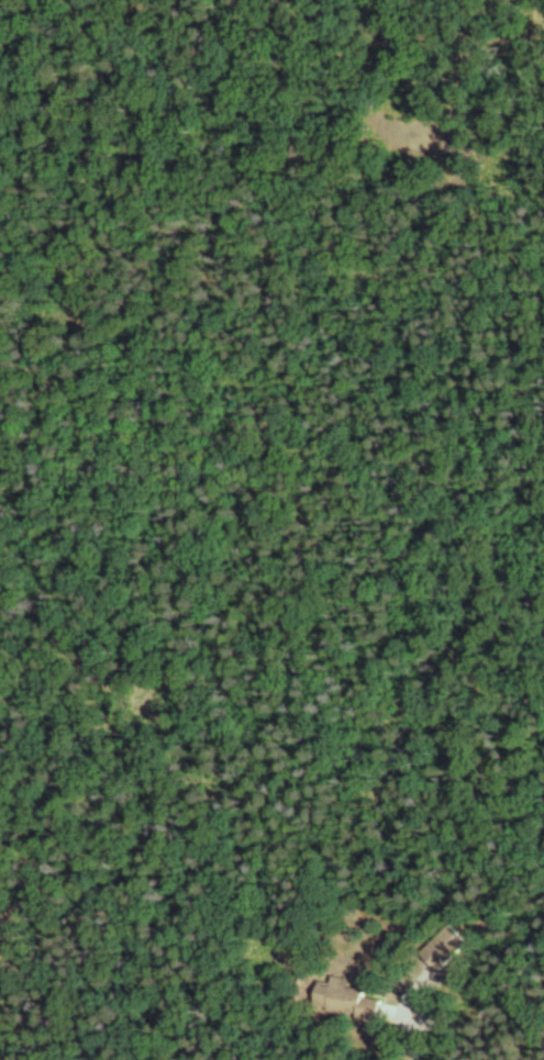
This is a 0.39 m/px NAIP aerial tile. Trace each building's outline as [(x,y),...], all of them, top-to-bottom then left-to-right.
[(315,1011),(362,1014),(363,987),(317,985),(315,1011)]
